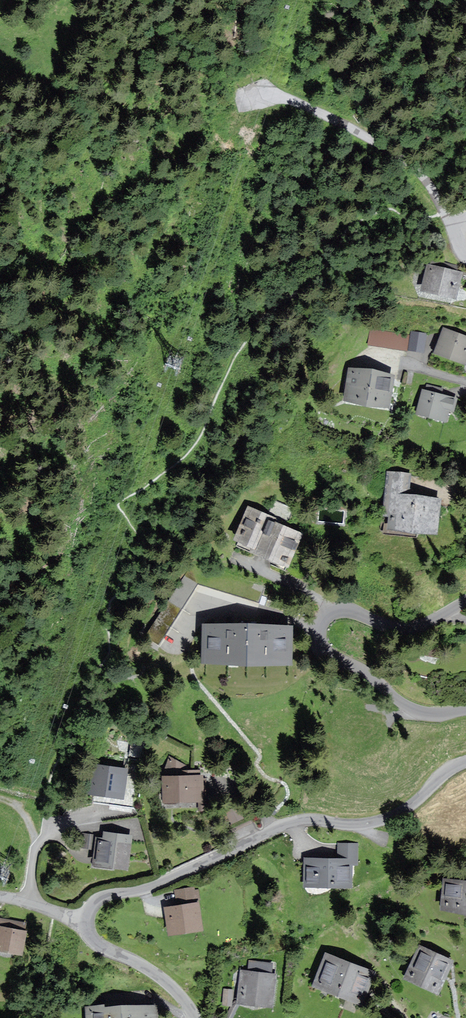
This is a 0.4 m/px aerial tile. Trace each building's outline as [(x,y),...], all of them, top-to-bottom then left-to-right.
[(429,266),(423,289),(455,297),(460,273),(429,266)] [(433,351),(465,364),(465,363),(465,335),(443,327),(433,351)] [(411,328),(407,350),(424,352),(428,331),(411,328)] [(350,370),(345,399),(387,405),(392,376),(350,370)] [(423,388),(416,414),(446,423),(454,397),(423,388)] [(443,497),(410,493),(412,474),(388,472),(384,514),(390,514),(389,526),(439,532),(443,497)] [(240,540),(238,545),(287,566),(301,533),(274,521),(275,518),(249,506),(235,538),(240,540)] [(204,623),(202,660),(290,664),(292,627),(204,623)] [(126,770),(93,765),(89,793),(123,797),(126,770)] [(162,773),(161,800),(204,801),(205,775),(162,773)] [(83,831),(83,847),(93,847),(94,831),(83,831)] [(101,836),(95,863),(129,870),(134,843),(101,836)] [(341,844),(341,857),(305,856),(304,885),(354,885),(355,862),(360,862),(360,844),(341,844)] [(442,910),(465,912),(465,880),(445,878),(442,910)] [(165,907),(167,934),(203,931),(201,904),(165,907)] [(0,927),(0,952),(22,955),(26,931),(0,927)] [(420,945),(405,977),(438,992),(453,960),(420,945)] [(326,955),(315,985),(360,1002),(372,973),(326,955)] [(240,969),(237,1002),(275,1006),(278,973),(240,969)] [(157,1007),(104,1010),(104,1008),(86,1009),(87,1017),(157,1017),(157,1007)]
